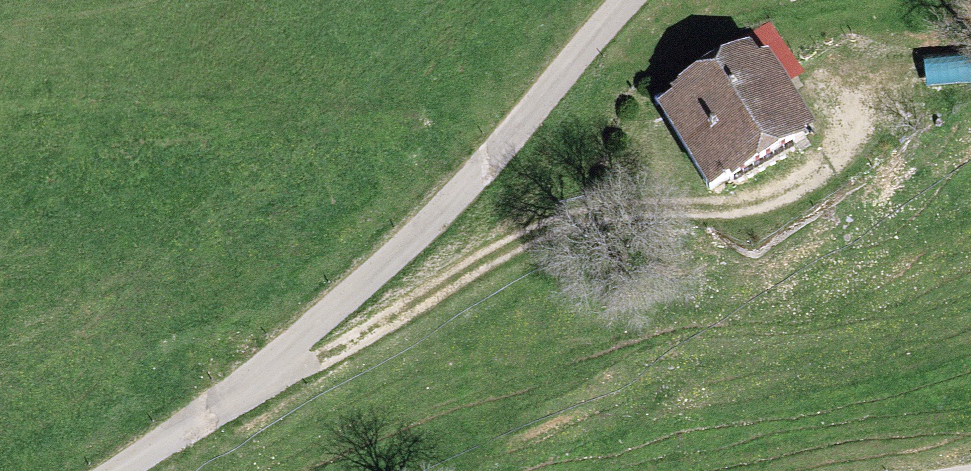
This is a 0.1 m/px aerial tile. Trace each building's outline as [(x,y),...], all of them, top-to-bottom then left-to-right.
[(662,102),(714,185),(804,129),(752,46),(662,102)]
